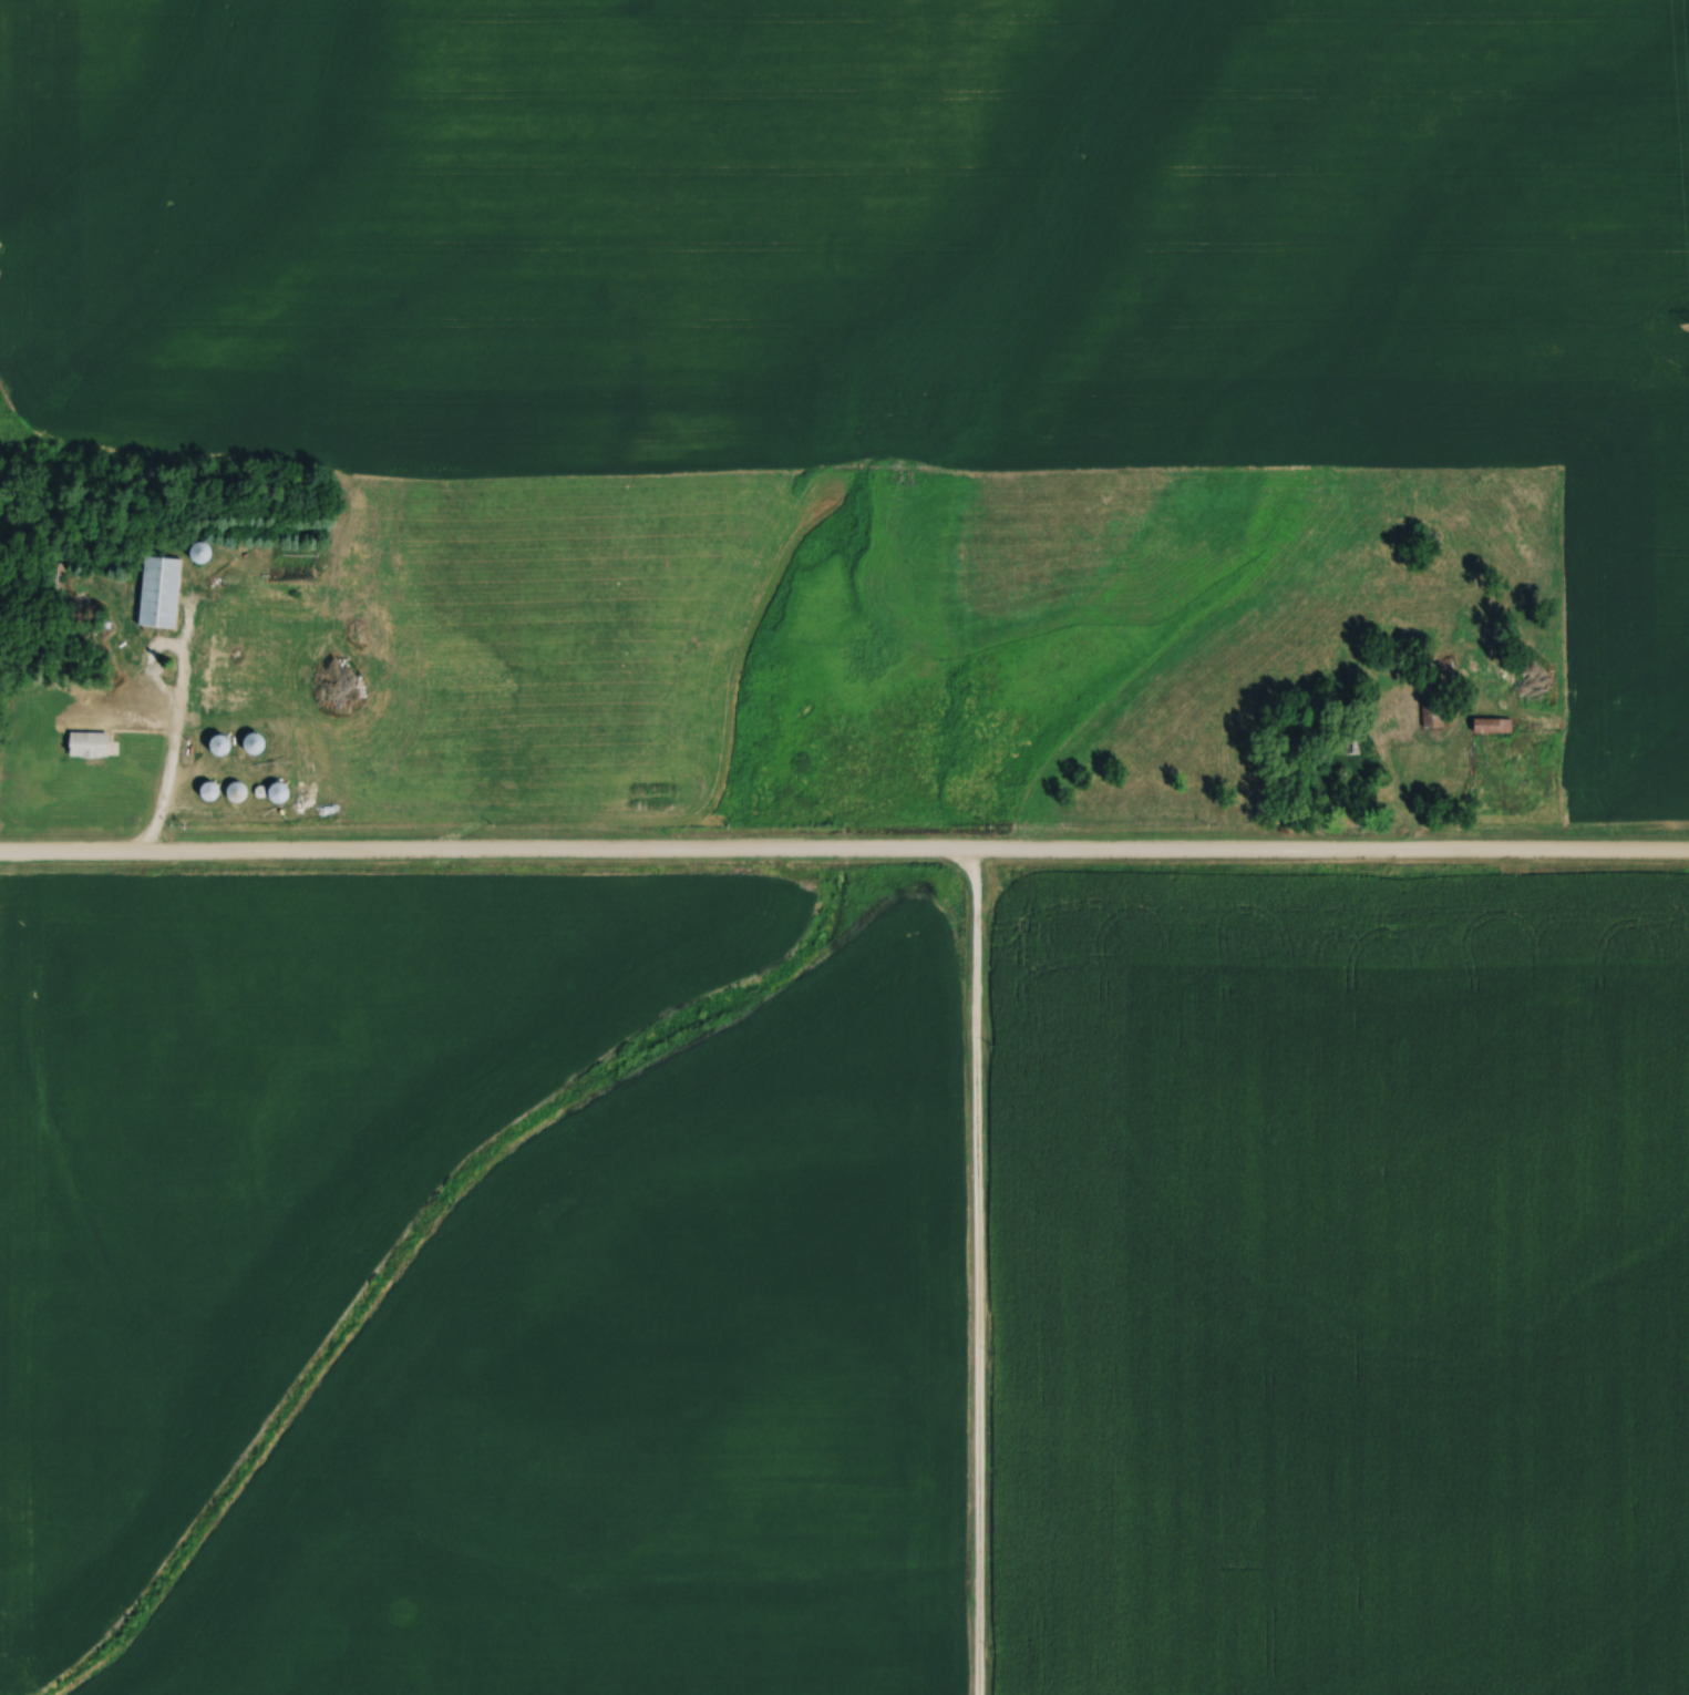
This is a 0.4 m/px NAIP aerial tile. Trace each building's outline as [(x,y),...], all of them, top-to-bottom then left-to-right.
[(191,562),(207,561),(205,543),(189,545),(191,562)] [(138,626),(177,628),(182,559),(143,556),(138,626)] [(1512,719),(1472,719),(1472,732),(1512,732),(1512,719)] [(108,757),(108,732),(69,732),(69,757),(108,757)] [(247,756),(263,749),(257,733),(241,739),(247,756)] [(227,752),(225,736),(209,738),(212,755),(227,752)] [(1347,756),(1362,753),(1358,737),(1344,740),(1347,756)] [(302,780),(315,776),(311,763),(298,768),(302,780)] [(246,789),(233,781),(224,796),(237,804),(246,789)] [(265,788),(270,803),(286,798),(281,782),(265,788)]
